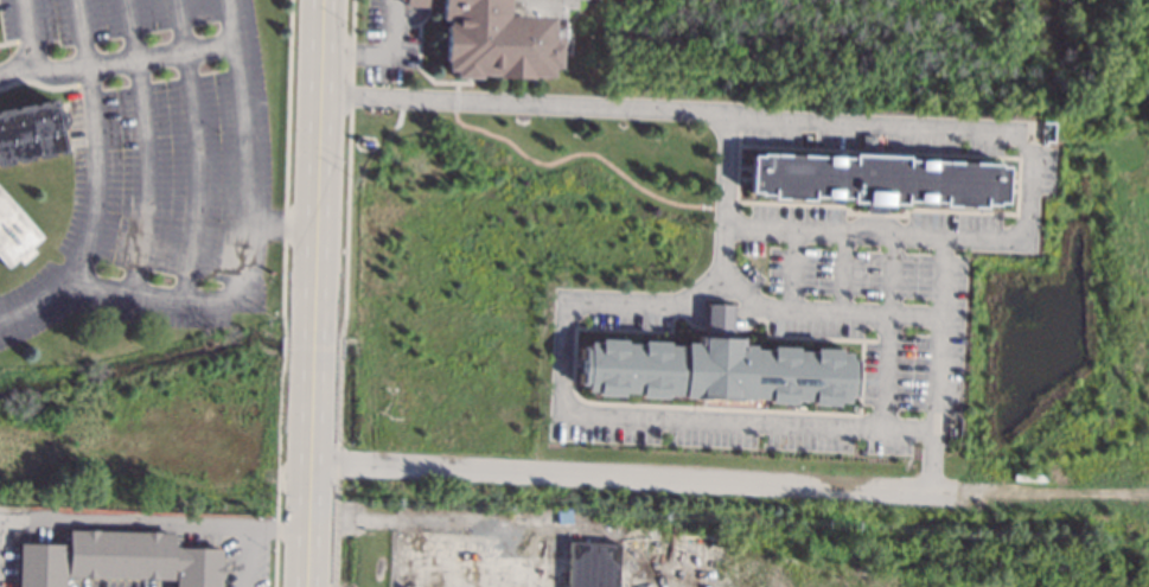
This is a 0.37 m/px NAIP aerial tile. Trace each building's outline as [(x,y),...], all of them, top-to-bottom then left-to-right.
[(439,18),(440,0),(573,0),(573,8),(563,7),(561,46),(558,46),(558,66),(550,66),(550,74),(530,72),(530,78),(494,77),(494,71),(478,70),(478,77),(453,76),(453,69),(446,69),(446,60),(443,59),(445,25),(446,25),(446,18),(439,18)] [(63,152),(0,163),(0,109),(52,100),(53,111),(60,110),(63,121),(58,129),(63,152)] [(875,135),(874,148),(861,148),(861,134),(875,135)] [(751,153),(850,158),(850,151),(906,154),(906,160),(1004,165),(1002,204),(984,204),(983,210),(941,208),(941,200),(902,199),(902,205),(848,203),(849,197),(808,194),(808,200),(770,199),(770,192),(748,191),(751,153)] [(7,264),(0,256),(0,192),(38,236),(28,245),(33,251),(21,262),(17,256),(7,264)] [(706,336),(707,304),(729,305),(729,337),(706,336)] [(729,337),(740,337),(740,344),(752,344),(752,347),(771,349),(771,346),(796,346),(796,349),(813,349),(813,347),(840,349),(838,352),(849,352),(849,361),(855,361),(854,396),(848,396),(848,403),(837,402),(836,406),(812,406),(812,402),(794,401),(794,404),(768,403),(768,398),(751,398),(751,400),(694,398),(694,397),(682,396),(682,395),(664,394),(664,397),(638,396),(638,394),(620,393),(620,396),(595,395),(595,393),(583,391),(583,384),(577,384),(577,346),(586,346),(586,342),(598,342),(598,338),(623,339),(623,342),(640,343),(640,340),(665,340),(665,343),(683,344),(683,343),(695,343),(695,336),(706,336),(729,337)] [(221,549),(220,586),(174,586),(174,572),(171,572),(171,579),(69,576),(69,559),(64,559),(63,586),(17,586),(18,543),(69,544),(69,529),(172,532),(171,548),(221,549)] [(618,542),(616,586),(566,586),(568,540),(618,542)]
